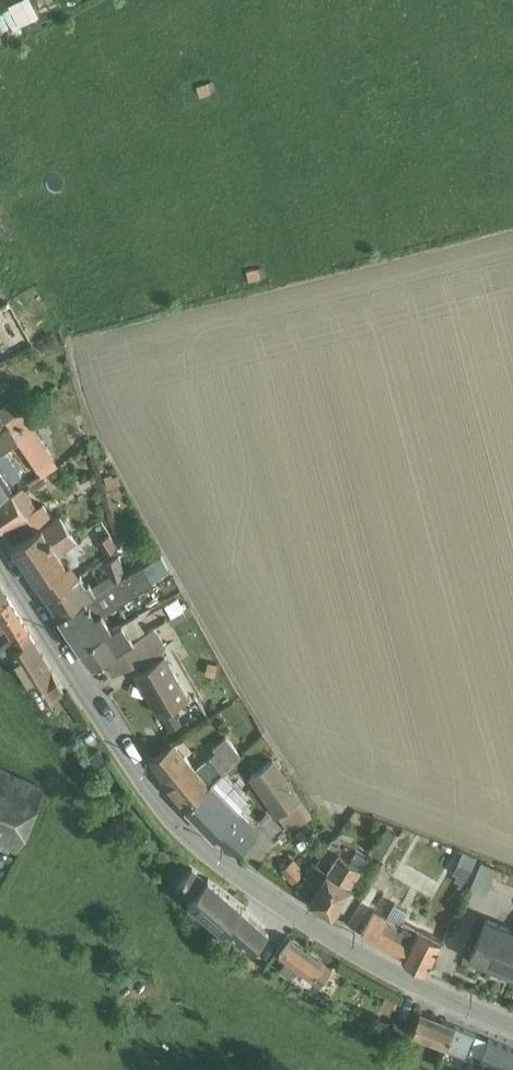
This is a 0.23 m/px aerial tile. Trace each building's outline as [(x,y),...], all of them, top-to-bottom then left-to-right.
[(9,5),(19,25),(39,15),(31,0),(18,0),(9,5)] [(0,406),(0,411),(5,420),(7,419),(26,407),(19,395),(0,406)] [(0,435),(0,451),(9,445),(19,438),(39,468),(40,470),(42,473),(58,462),(56,460),(31,422),(35,420),(34,418),(42,414),(35,402),(26,407),(7,419),(12,428),(0,435)] [(0,464),(0,496),(10,489),(12,488),(13,488),(9,482),(14,478),(3,462),(0,464)] [(25,486),(14,493),(36,528),(24,536),(13,543),(29,568),(48,596),(81,572),(72,559),(67,562),(60,550),(63,548),(77,540),(78,539),(60,512),(54,516),(44,502),(38,505),(25,486)] [(0,501),(0,523),(4,530),(16,523),(24,536),(36,528),(14,493),(13,494),(0,501)] [(111,531),(98,539),(107,553),(119,545),(111,531)] [(81,572),(48,596),(60,614),(126,574),(120,553),(105,562),(108,573),(91,582),(90,580),(87,582),(82,574),(81,572)] [(126,574),(60,614),(81,646),(113,626),(104,612),(153,581),(152,580),(170,569),(161,554),(140,566),(126,574)] [(10,597),(0,582),(0,604),(10,597)] [(180,591),(161,602),(168,615),(187,604),(180,591)] [(0,604),(0,629),(6,625),(13,638),(29,628),(10,597),(0,604)] [(137,611),(123,620),(134,638),(148,629),(137,611)] [(113,626),(81,646),(92,662),(134,638),(123,620),(113,626)] [(134,638),(92,662),(93,664),(106,657),(115,671),(131,662),(159,711),(189,693),(163,647),(167,644),(155,625),(148,629),(134,638)] [(0,647),(26,682),(35,675),(47,696),(64,686),(29,628),(13,638),(0,647)] [(175,740),(150,756),(163,776),(187,804),(213,779),(223,770),(238,756),(241,752),(227,734),(214,745),(217,748),(195,765),(175,740)] [(276,757),(249,775),(277,816),(279,814),(300,799),(301,798),(303,797),(276,757)] [(104,764),(97,768),(106,781),(112,777),(117,774),(108,761),(104,764)] [(17,850),(45,786),(0,766),(0,842),(17,850)] [(223,770),(213,779),(240,807),(250,798),(223,770)] [(213,779),(187,804),(216,834),(237,851),(238,852),(258,826),(241,809),(240,807),(213,779)] [(300,799),(279,814),(291,830),(310,816),(312,814),(300,799)] [(388,826),(372,852),(384,859),(400,833),(388,826)] [(311,896),(310,898),(333,912),(342,899),(345,901),(355,884),(352,882),(368,855),(356,847),(350,859),(339,852),(328,868),(311,896)] [(463,851),(453,872),(457,874),(454,879),(464,884),(475,861),(477,858),(463,851)] [(287,862),(281,867),(293,880),(305,869),(300,863),(294,856),(287,862)] [(314,864),(300,889),(301,890),(311,896),(328,868),(319,863),(318,862),(316,861),(314,864)] [(481,863),(471,886),(487,893),(497,869),(498,868),(482,861),(481,863)] [(193,865),(177,884),(190,897),(189,899),(223,929),(225,927),(252,951),(270,930),(243,907),(244,905),(209,875),(207,877),(193,865)] [(391,903),(387,913),(401,922),(403,917),(407,909),(408,906),(393,899),(391,903)] [(376,907),(362,931),(403,955),(429,967),(429,966),(443,938),(403,917),(401,922),(387,913),(376,907)] [(471,954),(512,972),(512,927),(487,916),(471,954)] [(292,935),(280,950),(287,955),(280,966),(290,973),(297,965),(320,982),(333,966),(292,935)] [(412,1031),(468,1053),(470,1050),(482,1054),(481,1057),(512,1069),(512,1045),(442,1017),(435,1014),(421,1009),(412,1031)] [(392,1026),(391,1028),(393,1028),(406,1034),(411,1021),(396,1015),(392,1026)]
